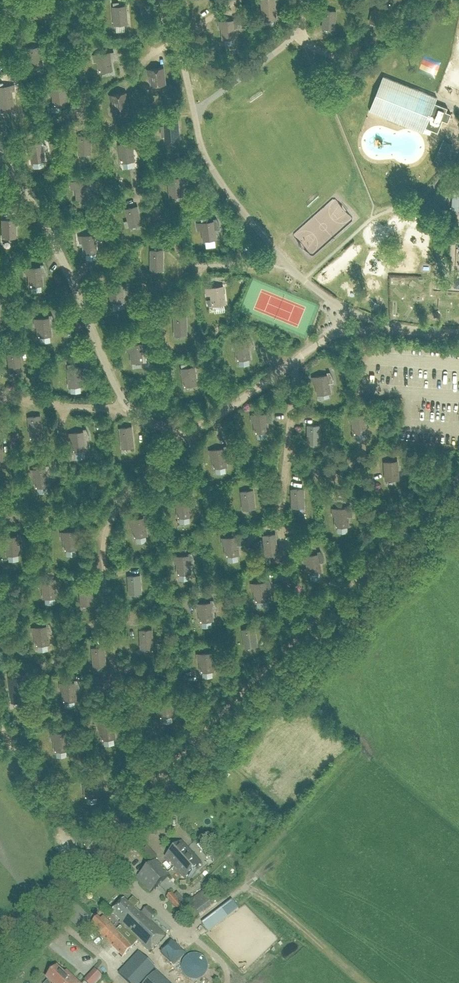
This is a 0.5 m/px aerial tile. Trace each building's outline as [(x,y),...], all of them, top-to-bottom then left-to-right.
[(47,11),(41,0),(31,0),(28,1),(36,17),(47,11)] [(275,12),(274,0),(261,0),(262,13),(275,12)] [(381,24),(385,7),(373,4),(370,21),(381,24)] [(115,24),(128,23),(126,5),(113,6),(115,24)] [(334,28),(336,11),(324,10),(322,27),(334,28)] [(223,38),(236,37),(234,19),(221,20),(223,38)] [(30,65),(42,63),(39,46),(27,48),(30,65)] [(99,71),(112,69),(110,51),(97,53),(99,71)] [(166,83),(163,67),(147,69),(148,74),(151,74),(151,78),(150,79),(151,85),(166,83)] [(383,74),(369,110),(424,132),(426,127),(438,132),(443,119),(448,121),(452,113),(447,111),(448,107),(436,102),(438,96),(383,74)] [(11,91),(15,90),(14,84),(0,86),(0,108),(1,111),(13,109),(11,91)] [(53,106),(66,104),(64,87),(51,88),(53,106)] [(128,108),(126,92),(110,95),(111,100),(113,100),(114,104),(113,104),(114,110),(128,108)] [(445,99),(443,104),(452,107),(454,103),(445,99)] [(162,113),(163,124),(161,124),(161,135),(165,135),(166,139),(179,138),(178,119),(175,119),(175,112),(162,113)] [(79,153),(91,153),(90,135),(79,136),(79,153)] [(31,161),(44,160),(41,142),(28,144),(31,161)] [(121,161),(134,160),(132,142),(119,144),(121,161)] [(170,196),(183,195),(181,177),(169,178),(170,196)] [(77,199),(90,198),(88,180),(75,181),(77,199)] [(130,225),(141,223),(137,206),(126,209),(130,225)] [(202,229),(204,240),(217,238),(215,229),(220,229),(219,225),(219,223),(218,220),(217,218),(213,218),(214,221),(197,223),(198,230),(202,229)] [(2,237),(15,237),(14,219),(2,219),(2,237)] [(84,253),(97,251),(95,234),(82,235),(84,253)] [(163,269),(163,250),(151,250),(151,269),(163,269)] [(29,285),(42,284),(41,266),(28,267),(29,285)] [(111,303),(124,301),(122,283),(109,285),(111,303)] [(212,305),(225,303),(223,285),(210,287),(212,305)] [(175,334),(187,333),(186,316),(174,317),(175,334)] [(39,336),(51,335),(50,317),(37,318),(39,336)] [(237,359),(250,358),(248,340),(235,341),(237,359)] [(132,362),(145,360),(143,343),(130,344),(132,362)] [(0,357),(15,382),(27,375),(13,350),(0,357)] [(184,386),(197,384),(194,366),(181,368),(184,386)] [(69,386),(82,385),(81,367),(68,368),(69,386)] [(318,394),(331,392),(328,374),(315,376),(318,394)] [(37,442),(34,413),(20,414),(23,443),(37,442)] [(255,432),(268,431),(267,413),(254,414),(255,432)] [(354,433),(367,432),(365,414),(352,415),(354,433)] [(121,456),(135,454),(132,425),(117,427),(121,456)] [(320,442),(320,425),(308,425),(308,442),(320,442)] [(73,450),(86,449),(84,431),(71,432),(73,450)] [(214,467),(227,465),(225,447),(212,449),(214,467)] [(386,479),(398,478),(397,460),(384,461),(386,479)] [(36,486),(49,485),(46,467),(34,469),(36,486)] [(292,506),(304,506),(303,488),(291,489),(292,506)] [(243,508),(255,507),(253,490),(241,491),(243,508)] [(178,516),(191,515),(190,498),(177,498),(178,516)] [(336,526),(349,525),(348,507),(335,508),(336,526)] [(134,536),(147,534),(144,517),(132,519),(134,536)] [(65,549),(78,548),(76,530),(63,531),(65,549)] [(266,554),(278,553),(275,534),(263,535),(266,554)] [(7,554),(20,553),(18,535),(5,536),(7,554)] [(226,555),(239,553),(237,536),(224,537),(226,555)] [(308,573),(321,571),(318,553),(306,555),(308,573)] [(178,573),(191,572),(190,554),(177,555),(178,573)] [(39,575),(40,587),(43,586),(44,597),(57,596),(55,578),(48,579),(48,574),(39,575)] [(129,593),(141,592),(140,575),(128,575),(129,593)] [(255,600),(268,599),(266,581),(254,582),(255,600)] [(81,604),(93,603),(92,586),(80,587),(81,604)] [(200,621),(213,619),(211,602),(198,603),(200,621)] [(36,644),(49,643),(47,625),(34,626),(36,644)] [(245,646),(257,644),(254,627),(243,629),(245,646)] [(141,647),(153,646),(152,629),(140,630),(141,647)] [(94,665),(106,664),(104,646),(92,648),(94,665)] [(201,671),(214,670),(212,652),(199,653),(201,671)] [(12,697),(28,696),(26,674),(9,676),(12,697)] [(63,700),(76,699),(75,682),(62,682),(63,700)] [(161,716),(173,714),(171,697),(158,699),(161,716)] [(102,739),(115,737),(113,719),(100,721),(102,739)] [(55,750),(68,749),(66,731),(53,732),(55,750)] [(85,796),(98,795),(97,777),(84,778),(85,796)] [(201,864),(182,843),(166,858),(185,879),(201,864)] [(150,894),(158,886),(170,875),(156,859),(155,860),(136,879),(150,894)] [(178,911),(183,906),(172,893),(166,898),(178,911)] [(166,936),(159,929),(164,924),(147,908),(142,913),(140,914),(135,909),(139,904),(133,899),(129,903),(125,899),(112,913),(121,922),(120,924),(122,926),(117,930),(111,924),(100,935),(123,957),(134,947),(126,939),(130,934),(150,953),(166,936)] [(200,910),(204,917),(221,907),(217,900),(200,910)] [(172,964),(183,952),(171,941),(160,953),(172,964)] [(184,975),(185,977),(187,978),(189,980),(191,980),(193,981),(195,981),(198,981),(200,980),(202,979),(204,978),(205,976),(207,975),(208,973),(208,971),(209,968),(209,966),(208,964),(207,962),(206,960),(205,958),(203,957),(201,955),(199,955),(197,954),(195,954),(193,954),(190,955),(188,956),(187,957),(185,959),(184,960),(183,962),(182,965),(182,967),(182,969),(182,971),(183,973),(184,975)] [(47,979),(51,982),(78,982),(67,972),(64,975),(57,968),(47,979)] [(85,980),(89,982),(98,982),(105,975),(96,968),(85,980)] [(146,982),(166,982),(156,973),(146,982)]
